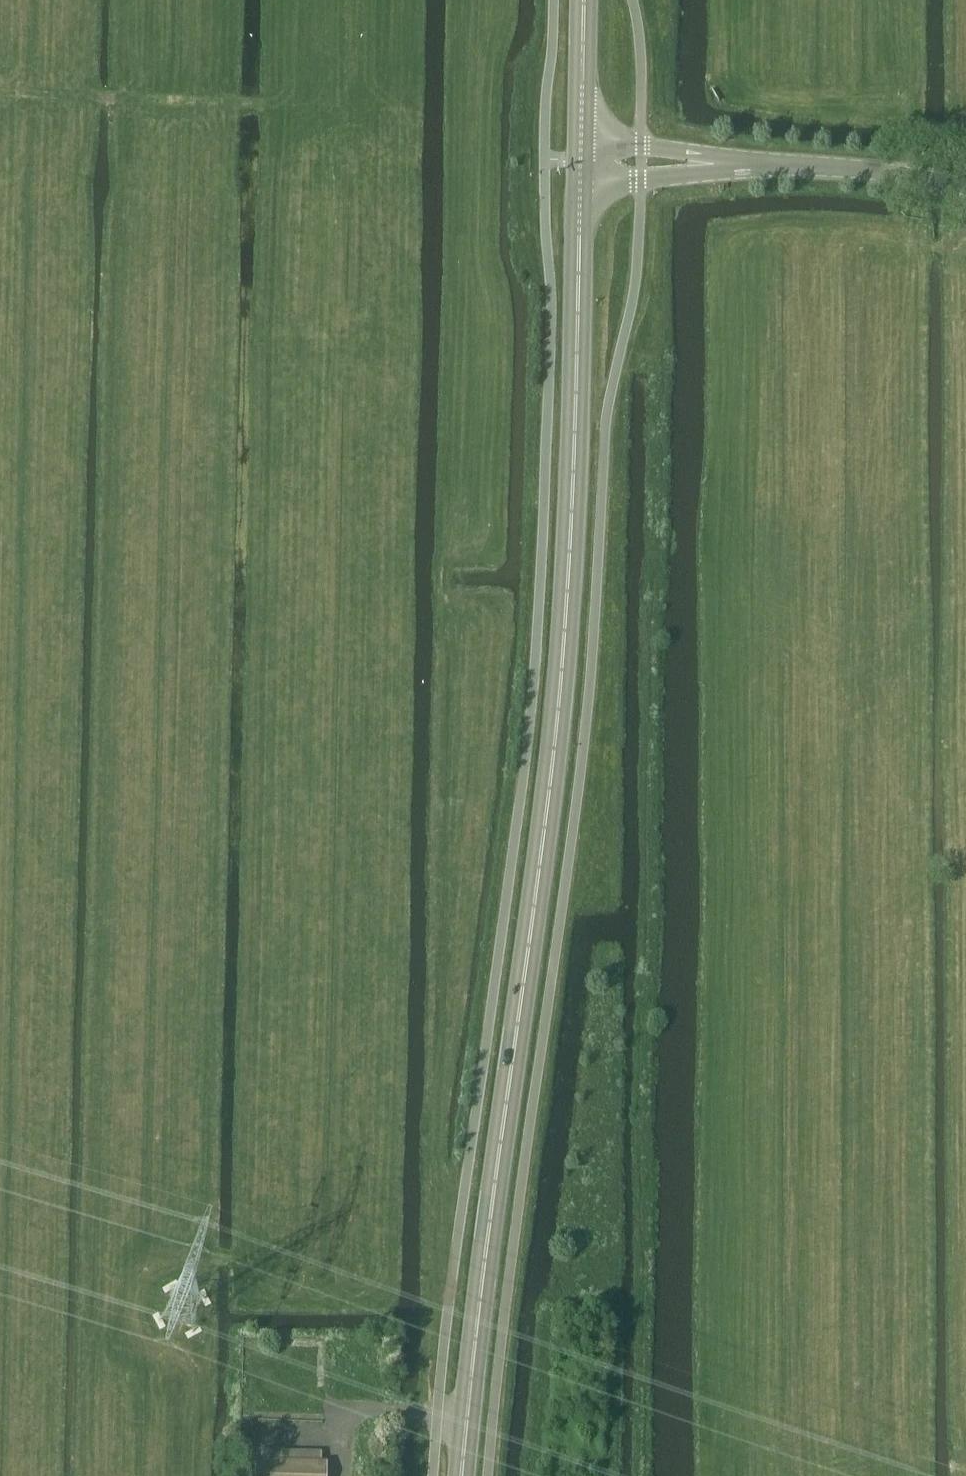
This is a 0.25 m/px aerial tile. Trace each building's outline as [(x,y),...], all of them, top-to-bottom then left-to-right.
[(255,1459),(255,1475),(327,1475),(327,1462),(255,1459)]
